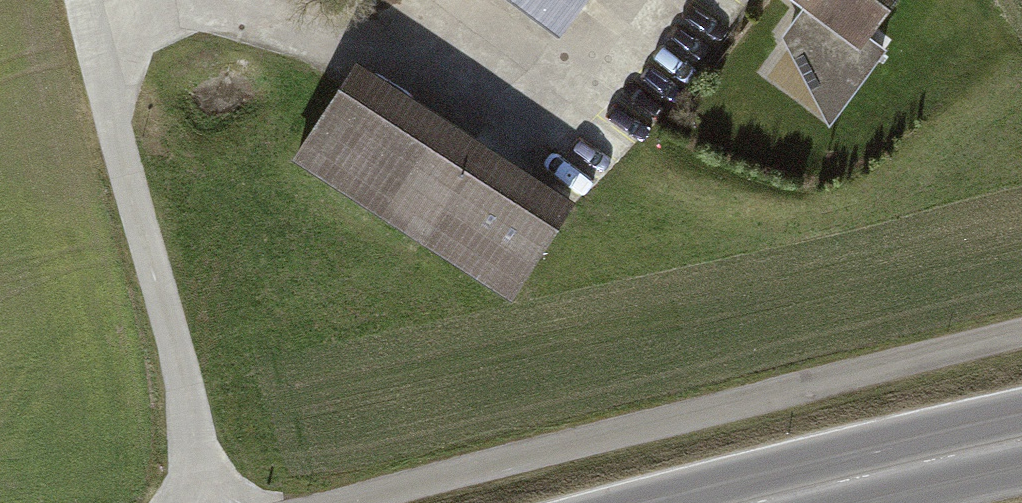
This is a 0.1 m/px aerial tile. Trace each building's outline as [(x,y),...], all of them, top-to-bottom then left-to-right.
[(562,35),(588,0),(513,0),(562,35)] [(802,10),(782,36),(828,129),(886,52),(871,39),(898,0),(789,0),(802,10)] [(356,64),(296,155),(511,295),(571,203),(356,64)]
